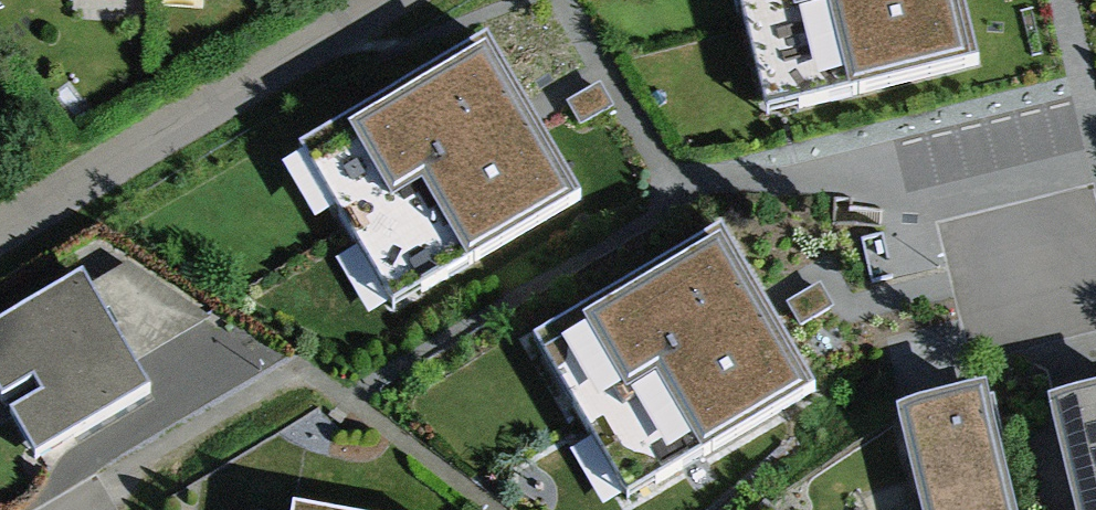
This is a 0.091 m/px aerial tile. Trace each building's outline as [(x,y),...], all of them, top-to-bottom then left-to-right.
[(762,112),(965,64),(950,0),(735,0),(762,112)] [(471,52),(294,153),(384,311),(562,210),(471,52)] [(799,396),(710,245),(530,350),(619,501),(799,396)] [(127,266),(89,289),(134,363),(205,322),(127,266)] [(134,363),(89,289),(81,276),(0,325),(0,393),(38,455),(149,388),(134,363)] [(905,415),(929,509),(1012,509),(983,396),(905,415)] [(1056,409),(1078,509),(1095,509),(1095,401),(1056,409)]
